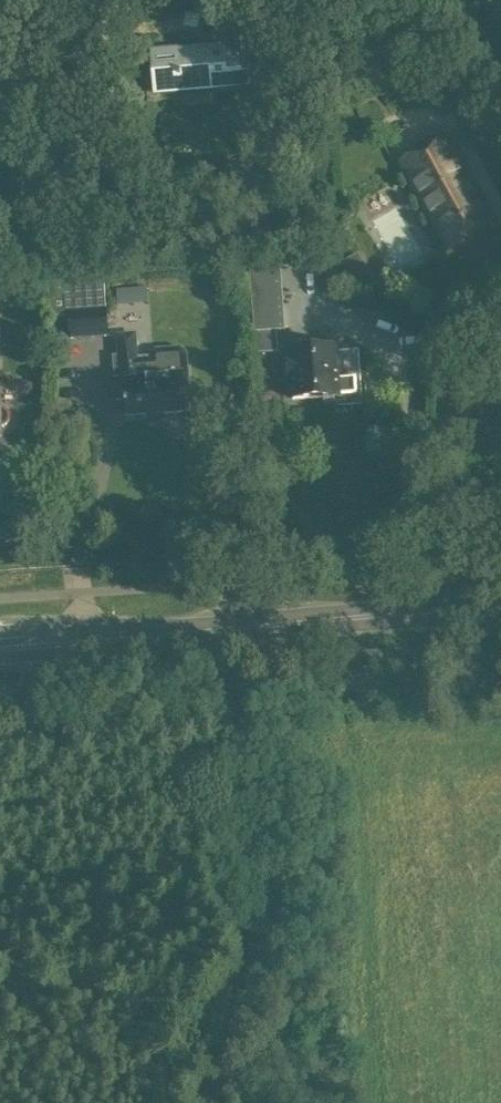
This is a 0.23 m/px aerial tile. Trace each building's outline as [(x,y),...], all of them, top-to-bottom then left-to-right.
[(70,19),(59,21),(63,47),(74,46),(70,19)] [(152,50),(156,89),(214,85),(214,88),(250,85),(248,52),(224,54),(223,44),(152,50)] [(400,161),(448,247),(494,222),(447,135),(400,161)] [(358,286),(373,279),(358,251),(343,259),(358,286)] [(283,264),(250,266),(257,355),(280,352),(278,331),(288,331),(283,264)] [(51,319),(69,318),(71,337),(108,335),(104,273),(48,277),(51,319)] [(113,364),(116,401),(127,400),(128,417),(147,416),(147,418),(152,422),(160,422),(164,417),(163,414),(186,412),(184,385),(189,385),(186,353),(180,348),(155,350),(147,358),(137,359),(136,338),(131,334),(122,334),(118,339),(119,364),(113,364)] [(288,359),(290,380),(293,380),(294,399),(339,396),(339,394),(357,393),(355,376),(338,378),(336,347),(291,350),(291,359),(288,359)] [(3,426),(5,426),(6,424),(8,423),(9,421),(9,419),(9,417),(9,414),(8,413),(8,412),(7,411),(5,410),(4,409),(2,409),(1,408),(0,408),(0,427),(3,426)]
